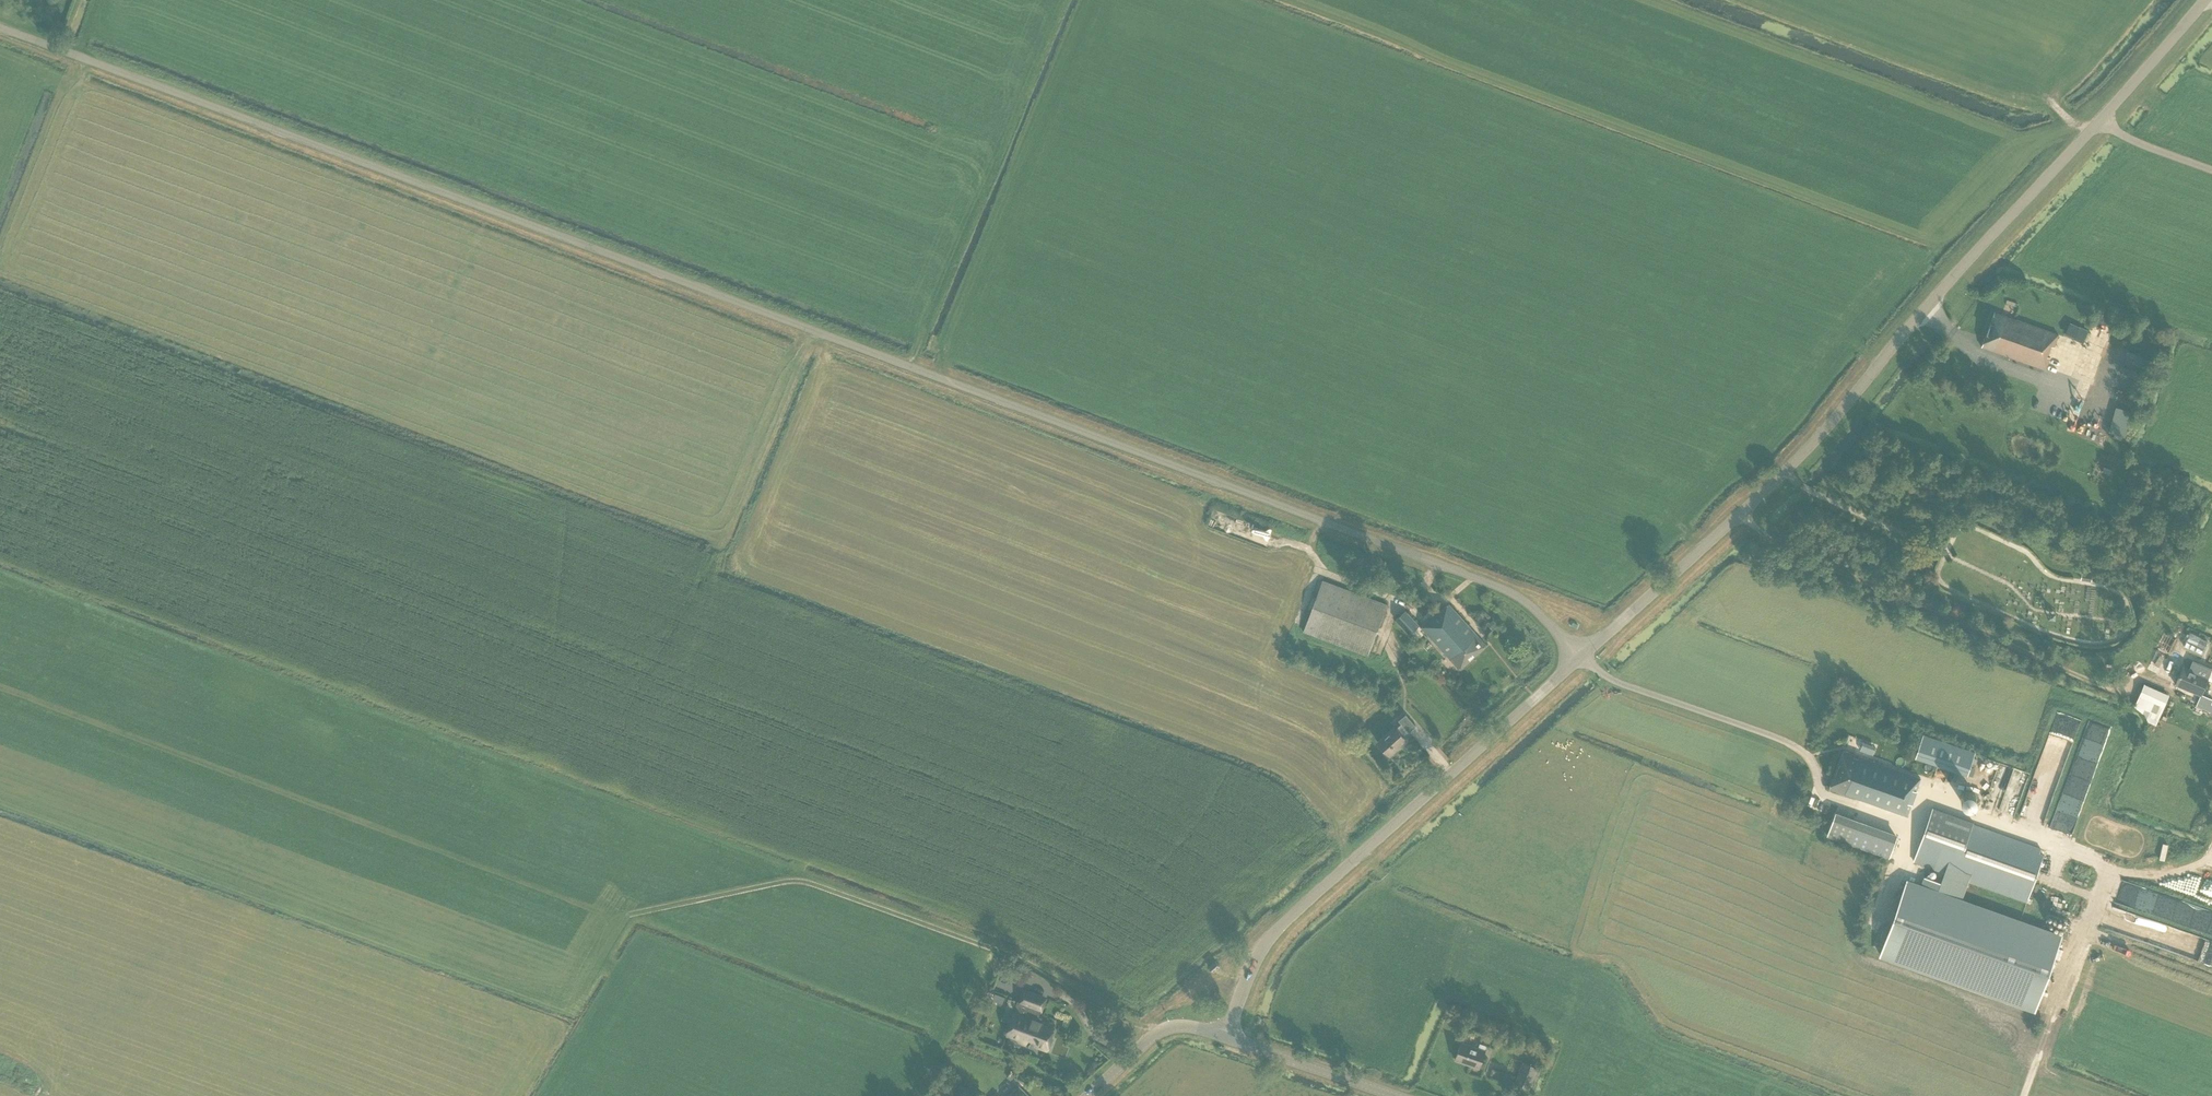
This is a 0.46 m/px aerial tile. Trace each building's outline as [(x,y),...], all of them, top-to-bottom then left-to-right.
[(2051,346),(2054,347),(2058,334),(1994,311),(1981,347),(2045,370),(2050,357),(2047,356),(2051,346)] [(2068,320),(2063,329),(2080,339),(2085,330),(2068,320)] [(2116,407),(2108,432),(2124,436),(2132,411),(2116,407)] [(1212,509),(1208,521),(1247,536),(1251,524),(1212,509)] [(2081,580),(2091,582),(2092,574),(2082,573),(2081,580)] [(1368,656),(1387,605),(1323,581),(1304,632),(1368,656)] [(1459,669),(1486,645),(1449,604),(1440,611),(1439,610),(1421,627),(1459,669)] [(1409,635),(1419,626),(1405,611),(1395,620),(1409,635)] [(2160,670),(2175,642),(2165,636),(2150,665),(2160,670)] [(2193,662),(2189,670),(2183,667),(2175,685),(2200,696),(2211,670),(2193,662)] [(2146,701),(2143,708),(2160,716),(2168,696),(2144,686),(2139,698),(2146,701)] [(1409,732),(1416,726),(1405,715),(1399,721),(1402,724),(1396,729),(1395,728),(1378,743),(1389,755),(1406,740),(1403,736),(1408,731),(1409,732)] [(2072,832),(2105,736),(2085,730),(2052,825),(2072,832)] [(1864,753),(1866,747),(1857,744),(1855,749),(1864,753)] [(1910,817),(1924,780),(1857,756),(1857,758),(1853,757),(1853,755),(1842,751),(1829,788),(1910,817)] [(1952,777),(1959,788),(1970,782),(1964,770),(1952,777)] [(2011,770),(2006,787),(2021,791),(2026,775),(2011,770)] [(1971,791),(1967,791),(1964,792),(1962,795),(1961,798),(1962,802),(1964,805),(1967,806),(1970,806),(1973,805),(1975,802),(1976,799),(1976,796),(1974,793),(1971,791)] [(1954,809),(1970,814),(1972,809),(1956,803),(1954,809)] [(2043,855),(2039,854),(2040,850),(1931,811),(1913,861),(1944,872),(1938,890),(1907,879),(1880,957),(2035,1010),(2061,935),(1962,900),(1968,881),(2027,902),(2043,855)] [(1836,812),(1827,836),(1894,860),(1902,836),(1836,812)] [(2120,882),(2114,904),(2113,904),(2105,931),(2210,961),(2211,954),(2211,940),(2167,927),(2141,919),(2142,914),(2211,934),(2211,909),(2120,882)] [(1213,971),(1219,965),(1215,961),(1209,967),(1213,971)] [(1024,989),(1019,1002),(1018,1002),(1010,1023),(1014,1025),(1010,1035),(1027,1041),(1028,1037),(1036,1040),(1035,1044),(1047,1049),(1051,1038),(1048,1036),(1051,1026),(1041,1022),(1042,1018),(1039,1017),(1041,1012),(1043,1012),(1048,998),(1024,989)] [(1480,1067),(1487,1045),(1480,1043),(1478,1048),(1461,1042),(1456,1059),(1480,1067)] [(1022,1089),(1019,1086),(1009,1095),(1029,1095),(1022,1089)]
